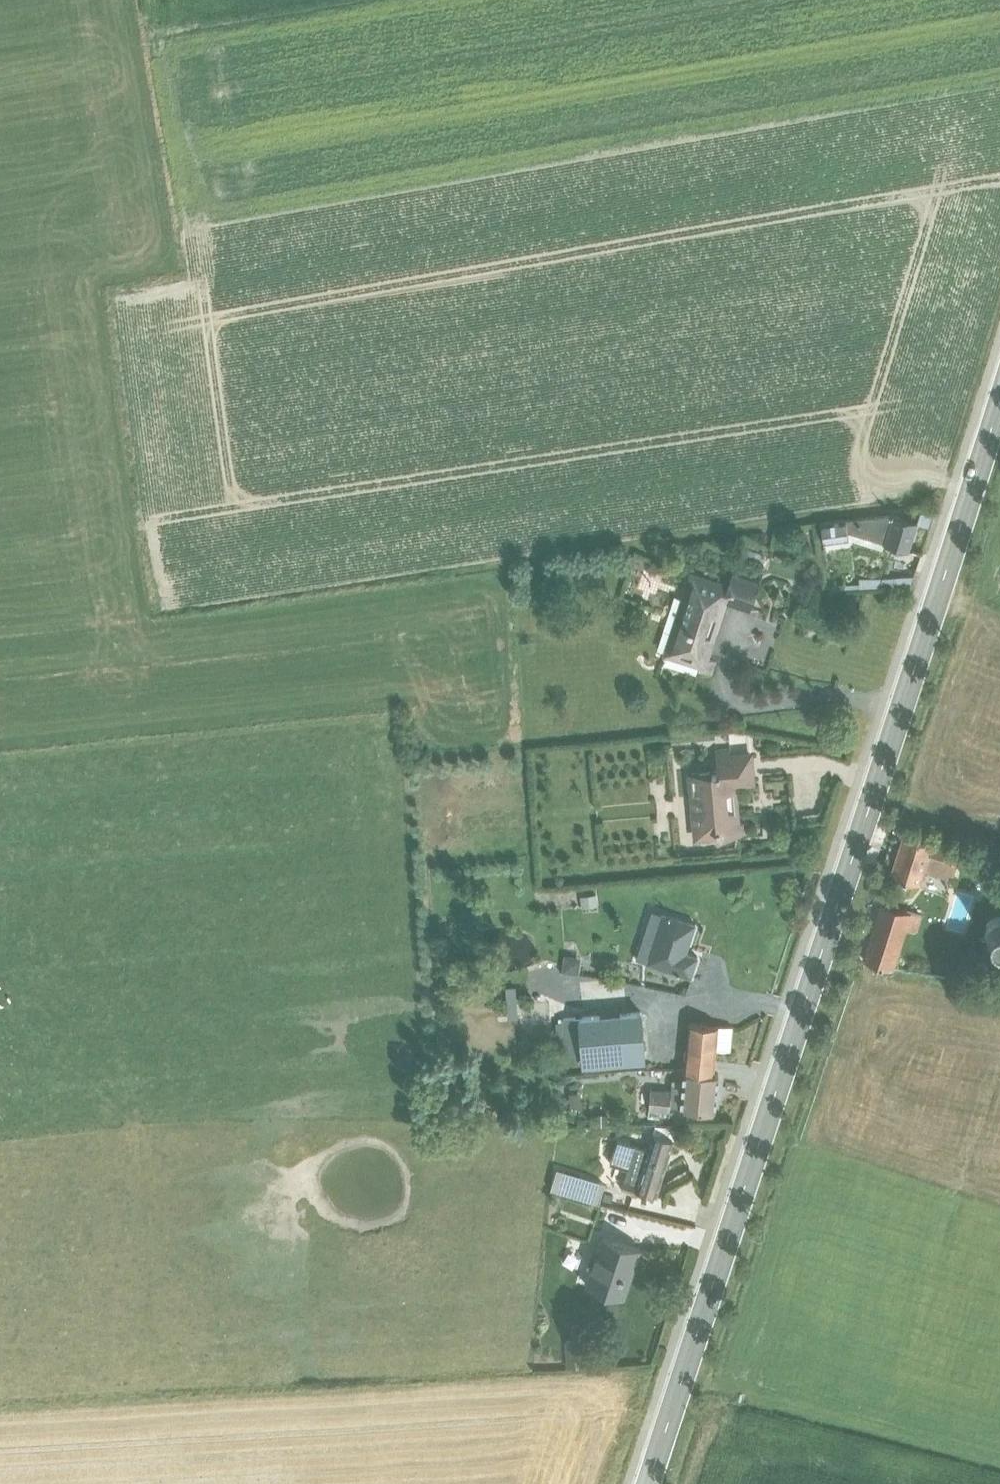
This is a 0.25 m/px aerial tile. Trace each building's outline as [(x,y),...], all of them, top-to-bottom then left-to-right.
[(893,514),(820,522),(825,543),(849,539),(856,540),(856,534),(909,550),(918,522),(893,514)] [(661,589),(665,570),(645,565),(648,551),(638,549),(631,582),(661,589)] [(691,570),(663,654),(699,665),(698,670),(713,676),(718,661),(710,658),(727,603),(751,610),(760,581),(733,571),(729,582),(691,570)] [(859,581),(842,583),(843,589),(910,584),(914,574),(858,576),(859,581)] [(717,770),(688,772),(695,839),(752,831),(751,820),(742,822),(739,785),(757,783),(754,749),(732,751),(731,745),(716,746),(717,770)] [(904,833),(891,873),(921,883),(926,870),(953,879),(961,851),(954,849),(904,833)] [(597,893),(580,895),(582,906),(598,904),(597,893)] [(882,902),(864,959),(894,969),(907,928),(917,930),(922,914),(882,902)] [(652,909),(637,958),(692,976),(698,956),(683,951),(684,946),(688,948),(696,923),(652,909)] [(986,942),(989,946),(994,950),(999,951),(999,917),(996,918),(991,920),(987,925),(985,930),(984,936),(986,942)] [(564,953),(562,970),(580,973),(582,956),(564,953)] [(631,992),(643,993),(644,979),(632,978),(631,992)] [(517,987),(508,988),(509,1016),(518,1015),(517,987)] [(563,1022),(557,1023),(559,1059),(583,1056),(584,1066),(647,1061),(642,1011),(563,1018),(563,1022)] [(684,1071),(715,1073),(717,1048),(730,1049),(732,1026),(688,1022),(684,1071)] [(715,1073),(684,1071),(684,1080),(672,1079),(672,1089),(651,1088),(649,1116),(670,1119),(671,1106),(716,1110),(719,1074),(715,1073)] [(582,1091),(568,1093),(570,1107),(584,1105),(582,1091)] [(653,1132),(675,1139),(679,1126),(656,1124),(653,1132)] [(675,1139),(653,1132),(649,1148),(618,1139),(610,1163),(628,1169),(622,1190),(633,1192),(632,1194),(638,1196),(638,1194),(654,1199),(655,1194),(657,1194),(675,1139)] [(558,1168),(552,1188),(600,1202),(605,1182),(558,1168)] [(592,1251),(587,1264),(593,1267),(587,1284),(609,1291),(609,1294),(617,1297),(620,1295),(624,1296),(640,1247),(602,1234),(596,1253),(592,1251)]
